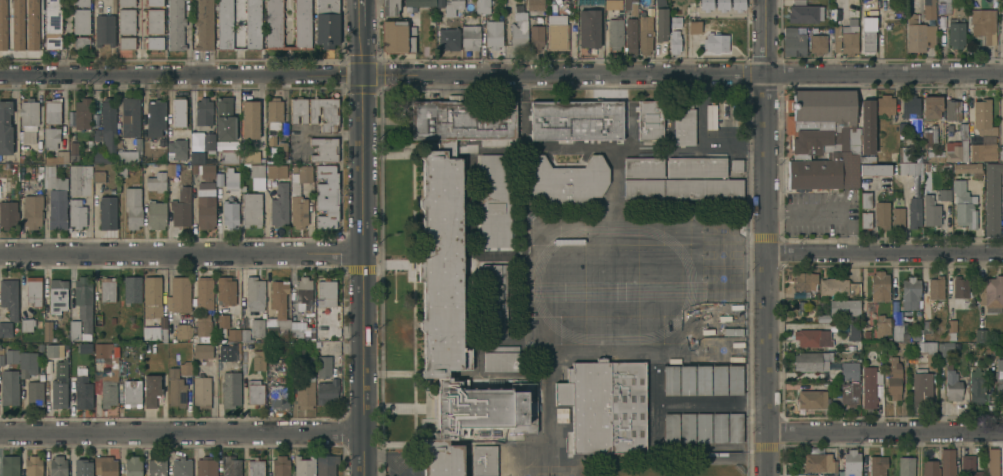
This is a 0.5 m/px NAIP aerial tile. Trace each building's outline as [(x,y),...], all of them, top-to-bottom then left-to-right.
[(12,9),(12,0),(23,0),(23,7),(24,7),(24,10),(23,10),(23,23),(24,23),(24,26),(23,26),(23,39),(24,39),(24,42),(24,50),(12,50),(12,45),(11,45),(11,42),(12,42),(12,24),(11,24),(11,20),(12,20),(12,13),(11,13),(11,9),(12,9)] [(26,7),(26,0),(38,0),(38,9),(39,9),(39,13),(38,13),(38,20),(39,20),(39,24),(38,24),(38,41),(40,41),(39,45),(39,50),(27,50),(27,42),(26,42),(26,38),(27,38),(27,27),(25,27),(25,23),(26,23),(26,9),(25,9),(25,7),(26,7)] [(45,6),(45,0),(61,0),(61,6),(59,6),(59,9),(60,9),(61,27),(62,27),(62,30),(61,30),(61,33),(58,33),(58,36),(60,36),(61,43),(62,43),(62,46),(61,46),(61,49),(45,49),(45,36),(46,36),(46,34),(45,34),(45,9),(46,9),(46,6),(45,6)] [(168,50),(167,0),(183,0),(183,17),(186,17),(186,25),(183,25),(183,44),(186,44),(186,49),(183,49),(183,50),(168,50)] [(197,18),(197,0),(212,0),(213,50),(197,50),(197,49),(194,49),(194,44),(197,44),(196,26),(194,26),(194,18),(197,18)] [(217,5),(217,0),(232,0),(233,50),(218,50),(217,9),(214,9),(214,5),(217,5)] [(246,49),(246,0),(261,0),(261,49),(246,49)] [(266,49),(266,0),(282,0),(282,46),(295,46),(294,0),(310,0),(310,49),(266,49)] [(316,13),(316,0),(338,0),(339,44),(333,44),(333,49),(322,49),(321,44),(315,44),(315,13),(316,13)] [(381,15),(381,0),(399,0),(399,9),(397,9),(397,15),(381,15)] [(404,6),(404,0),(435,0),(435,6),(426,6),(426,8),(421,8),(421,6),(404,6)] [(449,1),(449,0),(463,0),(463,8),(454,8),(454,16),(445,16),(445,1),(449,1)] [(475,13),(476,0),(489,0),(489,13),(475,13)] [(527,10),(527,0),(543,0),(544,10),(527,10)] [(605,8),(605,0),(621,0),(621,8),(605,8)] [(623,9),(623,0),(637,0),(637,1),(630,1),(630,3),(636,3),(636,15),(630,15),(630,9),(623,9)] [(655,41),(655,0),(664,0),(664,8),(667,8),(667,41),(662,41),(655,41)] [(700,9),(700,0),(713,0),(713,1),(714,1),(714,4),(713,4),(713,9),(700,9)] [(716,10),(716,0),(729,0),(729,10),(716,10)] [(732,10),(732,0),(745,0),(745,10),(732,10)] [(792,5),(792,0),(805,0),(805,5),(817,5),(817,6),(823,6),(822,20),(818,20),(818,22),(787,22),(788,12),(789,12),(789,5),(792,5)] [(863,17),(862,0),(875,0),(875,17),(863,17)] [(918,13),(918,0),(934,0),(934,19),(918,19),(918,13)] [(937,15),(937,0),(950,0),(950,14),(937,15)] [(119,8),(135,9),(135,34),(119,34),(119,8)] [(89,33),(73,33),(73,31),(71,31),(71,27),(73,27),(73,9),(89,9),(89,33)] [(163,34),(147,34),(147,9),(163,9),(163,34)] [(599,47),(586,47),(586,46),(578,46),(578,9),(599,9),(599,47)] [(845,20),(845,10),(833,9),(833,20),(845,20)] [(995,9),(995,44),(982,44),(982,35),(971,35),(971,23),(969,23),(969,9),(995,9)] [(638,15),(639,16),(639,11),(644,11),(644,16),(652,16),(652,30),(654,30),(654,36),(651,36),(651,51),(649,51),(649,54),(640,54),(640,51),(638,51),(638,15)] [(623,45),(620,45),(620,50),(610,49),(610,46),(608,46),(608,19),(609,19),(609,13),(621,14),(621,18),(623,18),(623,45)] [(918,24),(925,24),(925,25),(934,25),(934,47),(925,47),(925,51),(905,52),(905,47),(906,47),(906,13),(918,13),(918,19),(918,24)] [(95,15),(114,15),(114,47),(109,47),(109,43),(101,43),(101,47),(95,47),(95,15)] [(669,38),(670,38),(670,34),(670,16),(681,16),(681,27),(678,27),(678,30),(679,30),(679,35),(680,35),(681,51),(679,51),(679,54),(670,54),(670,51),(669,51),(669,38)] [(875,30),(874,30),(874,51),(862,51),(861,17),(863,17),(875,17),(875,30)] [(636,54),(625,54),(625,50),(624,50),(624,47),(625,47),(625,18),(636,18),(636,54)] [(857,53),(853,53),(853,55),(845,55),(845,53),(841,52),(841,25),(848,26),(848,18),(856,18),(856,25),(857,25),(857,53)] [(948,18),(953,18),(953,22),(959,22),(959,18),(963,18),(963,22),(964,22),(964,45),(962,44),(962,48),(950,48),(950,45),(948,45),(948,18)] [(381,20),(406,20),(406,24),(406,26),(415,26),(415,53),(385,53),(381,49),(381,20)] [(527,46),(522,46),(522,49),(515,49),(515,46),(510,46),(510,23),(513,22),(513,24),(516,24),(516,20),(527,20),(527,46)] [(502,46),(498,46),(498,50),(489,50),(489,46),(485,46),(485,21),(502,21),(502,46)] [(688,34),(688,21),(699,21),(700,34),(688,34)] [(568,50),(547,49),(547,24),(568,24),(568,50)] [(461,25),(480,25),(479,45),(478,45),(478,50),(463,50),(463,46),(461,46),(461,25)] [(543,45),(541,45),(541,49),(533,49),(532,46),(529,46),(529,25),(543,25),(543,45)] [(459,50),(448,50),(448,49),(438,49),(438,28),(454,28),(454,27),(457,27),(457,28),(459,28),(459,50)] [(783,56),(783,27),(796,27),(796,34),(806,34),(805,56),(783,56)] [(810,34),(826,35),(826,53),(821,53),(821,55),(814,55),(814,53),(809,53),(810,34)] [(728,35),(728,52),(718,52),(718,54),(713,53),(713,52),(710,52),(710,51),(705,51),(705,49),(702,49),(703,39),(705,39),(705,35),(728,35)] [(73,49),(73,36),(89,36),(89,49),(73,49)] [(134,36),(134,49),(119,49),(118,36),(134,36)] [(147,49),(147,36),(163,36),(163,49),(147,49)] [(858,187),(788,188),(788,160),(792,160),(792,137),(796,137),(796,134),(784,134),(784,116),(793,116),(793,112),(786,112),(786,98),(792,98),(792,90),(854,89),(855,93),(857,93),(857,96),(857,103),(858,103),(858,107),(857,107),(857,114),(858,114),(858,117),(855,117),(855,128),(859,127),(859,134),(860,134),(860,139),(859,139),(859,154),(858,154),(858,187)] [(889,114),(889,117),(884,117),(884,114),(876,114),(876,97),(881,97),(881,94),(890,94),(890,97),(894,97),(894,114),(889,114)] [(902,118),(902,97),(906,97),(906,94),(915,94),(915,97),(919,97),(919,118),(902,118)] [(437,139),(412,139),(412,101),(429,101),(429,100),(438,100),(438,101),(448,101),(448,95),(459,95),(459,101),(515,101),(515,138),(455,139),(455,158),(446,158),(446,150),(437,150),(437,139)] [(186,126),(173,126),(172,99),(173,98),(176,98),(176,96),(182,96),(182,98),(184,98),(185,99),(186,126)] [(235,140),(216,140),(216,96),(232,96),(232,115),(234,115),(234,117),(235,117),(235,140)] [(941,96),(941,110),(943,110),(943,119),(938,119),(938,118),(923,118),(923,96),(941,96)] [(43,127),(44,127),(44,100),(50,100),(50,98),(55,98),(55,97),(60,97),(60,124),(53,124),(53,128),(59,128),(59,142),(56,142),(56,149),(48,149),(48,146),(43,146),(43,127)] [(104,154),(104,146),(103,146),(103,144),(101,144),(101,139),(93,139),(93,129),(102,129),(102,124),(100,124),(100,101),(103,101),(103,97),(112,97),(112,101),(115,101),(115,154),(104,154)] [(122,137),(122,134),(116,134),(116,97),(140,97),(140,137),(122,137)] [(195,101),(199,101),(199,97),(208,97),(208,100),(212,100),(212,105),(213,105),(213,110),(212,110),(212,125),(195,125),(195,101)] [(282,121),(280,121),(280,129),(275,129),(275,134),(268,134),(268,129),(267,129),(267,101),(271,101),(271,97),(279,97),(279,100),(282,100),(282,121)] [(38,125),(36,125),(36,130),(23,130),(23,125),(20,125),(20,116),(19,116),(19,107),(20,107),(20,101),(27,101),(27,98),(34,98),(34,101),(38,101),(38,125)] [(75,101),(81,101),(81,98),(90,98),(90,128),(75,129),(75,101)] [(290,98),(307,98),(307,123),(300,123),(300,115),(297,115),(297,123),(291,123),(290,98)] [(309,98),(338,98),(338,128),(336,128),(336,132),(320,132),(320,125),(321,125),(321,122),(325,122),(325,119),(321,119),(321,106),(319,106),(319,114),(317,114),(317,124),(309,124),(309,98)] [(973,128),(973,101),(982,101),(982,98),(990,98),(990,126),(996,126),(996,135),(979,135),(975,128),(973,128)] [(860,99),(874,99),(874,154),(861,154),(860,99)] [(945,99),(952,99),(953,100),(961,100),(961,120),(945,120),(945,99)] [(12,154),(0,154),(0,100),(11,100),(12,114),(9,114),(9,126),(12,126),(12,154)] [(147,102),(154,101),(154,100),(158,100),(158,102),(164,101),(164,118),(159,118),(159,126),(154,127),(154,136),(146,137),(146,126),(147,126),(147,102)] [(259,138),(242,138),(242,100),(258,100),(259,138)] [(622,100),(622,139),(531,139),(531,101),(622,100)] [(637,100),(662,100),(663,139),(638,139),(637,100)] [(673,108),(684,108),(684,100),(692,100),(692,108),(694,108),(695,145),(673,145),(673,108)] [(716,105),(716,130),(705,130),(705,105),(716,105)] [(91,127),(91,114),(99,114),(99,127),(91,127)] [(968,161),(960,161),(960,160),(945,160),(945,142),(951,142),(951,141),(960,141),(960,139),(958,139),(958,123),(967,123),(968,161)] [(923,129),(930,129),(929,125),(936,125),(936,142),(932,142),(932,147),(923,147),(923,129)] [(215,153),(207,153),(207,150),(201,150),(201,133),(206,133),(206,131),(211,131),(211,133),(215,133),(215,153)] [(186,148),(183,148),(184,154),(173,155),(173,139),(178,139),(178,137),(181,137),(181,139),(186,139),(186,148)] [(268,137),(276,137),(276,146),(268,146),(268,137)] [(309,161),(309,154),(317,154),(317,150),(314,150),(314,146),(317,146),(317,144),(309,145),(309,137),(337,137),(338,161),(309,161)] [(68,163),(51,163),(51,156),(53,156),(53,151),(55,151),(55,150),(59,150),(58,142),(68,142),(68,163)] [(69,161),(69,142),(78,142),(78,156),(75,156),(75,161),(69,161)] [(287,158),(278,158),(278,142),(287,142),(287,158)] [(970,160),(970,144),(996,143),(996,160),(970,160)] [(93,164),(93,147),(98,147),(98,151),(102,151),(102,156),(112,156),(112,164),(93,164)] [(898,147),(911,147),(911,161),(898,161),(898,151),(898,147)] [(117,163),(116,151),(137,150),(137,157),(139,157),(139,162),(137,162),(137,163),(117,163)] [(220,163),(220,150),(238,150),(238,163),(220,163)] [(243,162),(243,150),(259,151),(259,163),(243,162)] [(423,377),(421,376),(420,371),(423,368),(423,332),(419,328),(419,322),(423,318),(423,281),(418,281),(418,247),(422,247),(422,209),(418,206),(418,199),(422,196),(422,159),(420,156),(420,152),(422,150),(437,150),(446,150),(446,158),(455,158),(461,158),(462,347),(471,347),(471,369),(447,369),(447,377),(437,377),(423,377)] [(944,151),(944,162),(927,162),(927,156),(923,156),(923,152),(926,152),(926,150),(944,151)] [(190,164),(190,151),(204,151),(204,163),(190,164)] [(875,151),(898,151),(898,161),(898,162),(876,162),(876,156),(875,151)] [(538,203),(526,182),(526,169),(533,154),(543,154),(551,167),(583,167),(590,154),(600,154),(608,168),(608,182),(601,196),(593,196),(589,203),(538,203)] [(663,158),(663,178),(623,178),(623,158),(663,158)] [(726,158),(726,177),(666,177),(666,158),(726,158)] [(742,173),(731,173),(731,160),(742,160),(742,173)] [(975,163),(975,162),(981,162),(981,169),(982,169),(982,175),(981,175),(981,178),(972,178),(972,173),(969,173),(969,172),(953,172),(953,163),(975,163)] [(264,164),(264,177),(249,177),(249,170),(240,170),(240,163),(250,163),(250,164),(264,164)] [(898,175),(898,163),(922,163),(922,175),(898,175)] [(985,163),(1002,163),(1002,172),(999,172),(999,236),(985,236),(985,163)] [(214,164),(214,178),(211,178),(211,181),(203,181),(203,178),(201,178),(201,164),(214,164)] [(267,178),(266,165),(287,164),(287,178),(267,178)] [(338,220),(335,220),(335,228),(316,228),(316,215),(326,215),(326,209),(316,209),(316,183),(326,183),(326,177),(316,177),(316,165),(335,164),(335,172),(338,172),(338,220)] [(860,175),(860,164),(891,164),(891,175),(860,175)] [(48,229),(48,215),(49,215),(49,189),(51,189),(51,188),(43,188),(43,165),(55,165),(55,177),(67,177),(67,190),(66,190),(66,198),(67,198),(67,207),(66,207),(66,229),(48,229)] [(69,165),(92,165),(92,177),(82,178),(82,195),(69,195),(69,165)] [(174,165),(174,176),(167,176),(166,165),(174,165)] [(312,182),(300,182),(300,195),(302,195),(302,198),(307,198),(308,224),(304,224),(304,228),(294,229),(294,225),(291,225),(290,181),(292,181),(291,173),(298,173),(298,165),(312,165),(312,182)] [(191,166),(199,166),(199,174),(191,174),(191,166)] [(238,189),(226,189),(226,186),(225,186),(225,172),(226,172),(226,166),(232,167),(232,172),(234,172),(234,168),(238,168),(238,172),(238,189)] [(166,192),(155,192),(155,190),(147,190),(147,186),(145,186),(145,177),(152,177),(152,172),(155,172),(155,171),(165,171),(166,192)] [(93,183),(93,172),(105,172),(105,183),(93,183)] [(215,173),(223,173),(223,187),(215,187),(215,173)] [(920,194),(920,175),(911,176),(911,194),(920,194)] [(742,179),(742,199),(623,199),(623,179),(742,179)] [(976,229),(967,229),(966,225),(956,225),(956,221),(955,221),(955,203),(954,203),(954,191),(953,191),(952,179),(964,179),(965,191),(968,191),(968,196),(976,195),(976,203),(971,203),(971,204),(973,204),(973,209),(976,209),(976,229)] [(288,224),(280,224),(280,226),(274,226),(274,225),(270,225),(270,198),(276,198),(276,182),(287,182),(288,224)] [(190,225),(172,225),(172,210),(169,210),(170,200),(178,200),(178,190),(180,190),(180,185),(190,185),(190,225)] [(140,187),(140,205),(141,205),(141,209),(142,209),(142,225),(138,225),(138,229),(127,229),(127,211),(124,211),(124,187),(140,187)] [(215,225),(213,225),(213,229),(198,229),(198,225),(197,225),(197,196),(198,195),(198,188),(213,188),(213,196),(215,196),(215,225)] [(950,189),(950,200),(938,200),(938,199),(936,199),(936,195),(938,195),(938,189),(950,189)] [(860,192),(871,192),(871,208),(860,208),(860,192)] [(261,224),(261,227),(255,227),(255,224),(248,224),(248,227),(243,227),(243,224),(242,193),(261,193),(261,224)] [(23,201),(24,201),(24,195),(37,195),(37,194),(42,194),(42,195),(43,219),(41,219),(41,225),(37,225),(37,229),(27,229),(27,225),(23,225),(23,201)] [(940,225),(923,225),(923,194),(933,194),(933,205),(940,205),(940,225)] [(100,229),(100,208),(98,208),(98,200),(100,200),(100,196),(116,196),(116,229),(100,229)] [(921,225),(916,225),(916,228),(908,228),(908,202),(909,202),(909,197),(921,197),(921,225)] [(86,225),(81,225),(81,229),(74,229),(74,226),(69,226),(69,199),(81,198),(81,206),(86,206),(86,225)] [(239,225),(235,225),(235,229),(226,229),(226,225),(222,225),(222,199),(227,199),(227,202),(239,202),(239,225)] [(166,225),(163,225),(164,229),(150,229),(150,225),(147,225),(147,202),(148,202),(148,200),(154,200),(154,202),(165,201),(166,225)] [(2,225),(0,225),(0,201),(17,201),(17,226),(12,226),(12,229),(2,229),(2,225)] [(889,225),(888,225),(888,229),(881,229),(881,227),(880,227),(880,225),(875,225),(875,202),(889,202),(889,225)] [(904,228),(891,228),(891,207),(904,207),(904,228)] [(871,228),(860,228),(860,212),(871,212),(871,228)] [(507,336),(484,337),(483,264),(506,264),(507,336)] [(871,274),(874,274),(874,271),(884,270),(884,274),(889,274),(889,301),(871,301),(871,274)] [(794,290),(794,284),(792,284),(792,278),(794,278),(794,272),(811,272),(811,273),(817,273),(817,284),(815,284),(815,290),(794,290)] [(928,278),(936,278),(936,275),(943,275),(943,299),(928,299),(928,278)] [(953,278),(953,275),(960,275),(960,278),(968,278),(968,297),(953,297),(953,278)] [(1002,307),(1000,307),(1001,312),(996,312),(996,314),(985,314),(985,309),(983,309),(983,304),(978,304),(978,283),(984,282),(984,278),(994,278),(994,275),(1002,275),(1002,307)] [(26,276),(41,276),(41,297),(41,306),(33,306),(33,303),(26,303),(26,276)] [(75,279),(78,279),(78,276),(87,276),(87,281),(92,281),(91,333),(88,333),(88,338),(82,338),(82,321),(80,321),(80,318),(78,318),(78,304),(74,304),(75,279)] [(141,302),(124,302),(123,276),(141,276),(141,302)] [(143,276),(160,276),(161,305),(162,305),(162,315),(159,315),(159,317),(152,317),(143,317),(143,276)] [(190,276),(190,311),(166,311),(166,297),(171,297),(171,276),(190,276)] [(217,276),(230,276),(230,280),(235,280),(235,305),(220,305),(220,299),(217,300),(217,276)] [(245,276),(257,276),(257,280),(264,280),(264,306),(263,306),(263,310),(247,311),(247,306),(246,306),(245,276)] [(311,311),(297,311),(297,302),(295,302),(295,279),(299,279),(299,276),(307,276),(307,279),(311,279),(311,311)] [(901,279),(907,279),(907,276),(915,276),(915,279),(920,279),(920,297),(919,297),(919,300),(918,300),(918,309),(902,309),(901,279)] [(100,277),(115,277),(114,302),(100,302),(100,277)] [(213,309),(196,309),(196,279),(197,279),(197,277),(210,277),(210,278),(213,278),(213,309)] [(336,307),(316,307),(316,298),(317,298),(317,281),(324,281),(324,277),(329,277),(329,280),(336,280),(336,307)] [(818,295),(818,279),(824,280),(824,278),(842,278),(842,279),(847,280),(847,295),(818,295)] [(0,279),(17,279),(17,322),(12,322),(12,320),(8,320),(8,309),(6,309),(6,306),(0,306),(0,279)] [(49,279),(59,279),(59,281),(67,280),(67,289),(66,289),(66,309),(60,309),(60,313),(50,313),(49,279)] [(290,329),(287,329),(287,337),(278,337),(278,340),(272,340),(272,338),(266,338),(266,326),(265,326),(265,318),(276,318),(276,308),(271,308),(271,297),(269,297),(269,294),(271,294),(271,281),(288,281),(288,293),(286,293),(286,319),(290,319),(290,321),(290,329)] [(859,283),(859,296),(848,296),(848,283),(859,283)] [(860,299),(860,315),(840,315),(840,316),(837,316),(837,315),(829,315),(829,300),(860,299)] [(330,338),(314,339),(314,340),(309,340),(309,327),(314,327),(314,309),(329,308),(330,338)] [(210,321),(212,321),(212,331),(211,331),(211,342),(196,342),(196,341),(192,341),(192,334),(196,334),(196,313),(210,313),(210,321)] [(228,328),(217,328),(217,314),(228,314),(228,328)] [(816,323),(816,315),(828,315),(830,318),(828,323),(816,323)] [(881,335),(881,337),(873,337),(872,319),(875,319),(876,319),(876,315),(883,315),(883,318),(889,318),(890,335),(881,335)] [(143,340),(142,326),(160,326),(160,316),(166,316),(167,342),(162,342),(162,334),(160,334),(160,339),(143,340)] [(21,319),(22,319),(22,317),(31,317),(31,318),(32,318),(32,331),(21,331),(21,319)] [(250,319),(264,319),(264,337),(251,337),(250,319)] [(947,319),(956,319),(956,332),(955,332),(955,340),(948,340),(948,332),(947,332),(947,319)] [(69,321),(79,320),(80,340),(70,340),(69,321)] [(11,336),(0,337),(0,322),(11,321),(11,336)] [(52,341),(43,341),(43,321),(52,321),(52,341)] [(290,321),(306,321),(306,340),(290,340),(290,329),(290,321)] [(931,321),(931,334),(922,334),(922,321),(931,321)] [(175,324),(189,324),(189,332),(191,332),(191,335),(189,335),(189,338),(175,339),(175,324)] [(849,340),(849,338),(846,338),(846,335),(849,335),(849,324),(859,324),(859,340),(849,340)] [(901,342),(892,341),(892,325),(898,325),(901,325),(901,342)] [(240,340),(227,341),(227,329),(240,329),(240,340)] [(240,329),(249,329),(249,344),(241,344),(240,329)] [(817,329),(817,330),(829,330),(829,345),(818,345),(818,346),(798,346),(798,339),(793,339),(793,331),(798,330),(797,329),(817,329)] [(975,329),(986,329),(986,341),(975,341),(975,329)] [(936,361),(926,361),(926,353),(922,353),(922,361),(916,361),(916,358),(907,358),(907,353),(920,353),(920,352),(909,352),(909,342),(936,341),(936,361)] [(954,342),(954,350),(949,350),(949,354),(947,354),(948,361),(938,361),(938,343),(943,342),(954,342)] [(77,343),(92,343),(92,354),(76,354),(77,343)] [(113,343),(113,347),(111,347),(111,352),(113,352),(113,354),(109,354),(109,357),(103,357),(103,361),(96,362),(96,357),(94,357),(94,343),(113,343)] [(45,357),(45,344),(58,344),(59,357),(45,357)] [(212,344),(212,358),(193,358),(194,344),(212,344)] [(965,368),(965,374),(959,374),(959,367),(956,367),(956,355),(954,355),(954,347),(956,347),(956,344),(965,344),(965,368)] [(233,345),(233,350),(236,350),(236,360),(218,360),(219,345),(233,345)] [(518,345),(518,370),(483,371),(483,346),(518,345)] [(18,359),(18,363),(5,363),(5,349),(18,349),(18,353),(19,353),(19,359),(18,359)] [(265,370),(252,370),(252,356),(253,356),(253,350),(265,350),(265,370)] [(19,352),(37,352),(36,374),(28,374),(28,378),(20,378),(20,368),(19,368),(19,359),(19,353),(19,352)] [(832,352),(832,361),(827,361),(827,370),(797,371),(797,369),(794,369),(794,354),(797,354),(797,352),(832,352)] [(331,375),(328,375),(328,377),(317,377),(317,356),(331,356),(331,375)] [(886,394),(887,356),(902,356),(901,385),(900,384),(900,400),(891,399),(891,394),(886,394)] [(55,361),(62,361),(62,358),(67,358),(67,382),(61,382),(61,380),(58,380),(58,378),(55,378),(55,361)] [(596,362),(596,358),(606,358),(606,362),(645,361),(646,452),(607,453),(607,457),(597,457),(597,453),(572,453),(571,405),(554,405),(554,382),(567,382),(567,368),(571,368),(571,362),(596,362)] [(995,359),(1002,359),(1002,407),(1001,407),(1001,403),(995,403),(995,383),(996,383),(996,378),(994,378),(994,371),(996,371),(995,359)] [(179,375),(179,364),(182,363),(182,361),(191,361),(192,374),(179,375)] [(858,362),(858,380),(841,380),(841,362),(858,362)] [(741,365),(726,366),(726,395),(741,395),(741,365)] [(663,396),(677,396),(677,366),(662,366),(663,396)] [(693,366),(678,366),(679,396),(693,395),(693,366)] [(709,366),(693,366),(694,396),(710,395),(709,366)] [(725,366),(710,366),(711,396),(725,395),(725,366)] [(862,366),(875,366),(875,397),(877,397),(877,402),(875,402),(875,408),(862,408),(862,366)] [(168,367),(178,367),(178,378),(182,378),(182,384),(186,384),(186,389),(185,389),(186,405),(184,405),(185,407),(178,407),(178,404),(168,404),(168,367)] [(969,371),(973,371),(973,367),(979,367),(979,371),(984,371),(984,393),(988,393),(987,400),(985,400),(985,401),(982,401),(982,404),(976,404),(976,402),(969,402),(969,371)] [(912,373),(915,373),(915,368),(926,368),(926,372),(931,372),(931,404),(912,404),(912,373)] [(945,369),(954,369),(954,373),(957,373),(957,377),(958,377),(958,381),(961,381),(961,396),(960,396),(960,400),(946,400),(946,395),(945,395),(945,369)] [(19,370),(19,405),(1,405),(1,370),(19,370)] [(240,405),(234,405),(234,408),(222,408),(222,391),(221,391),(221,382),(223,382),(223,372),(240,372),(240,405)] [(101,374),(117,374),(118,381),(116,381),(116,385),(117,385),(117,404),(109,404),(109,408),(101,408),(101,374)] [(75,391),(69,391),(69,377),(75,377),(75,375),(87,375),(87,383),(92,383),(92,408),(75,408),(75,391)] [(160,375),(160,388),(162,388),(162,393),(159,393),(159,397),(156,397),(156,407),(144,407),(144,395),(144,375),(160,375)] [(314,405),(312,405),(312,408),(299,409),(298,405),(296,405),(296,380),(302,380),(302,376),(314,376),(314,405)] [(210,409),(198,409),(198,405),(193,405),(193,377),(210,377),(210,409)] [(339,394),(337,394),(337,403),(326,403),(326,405),(316,405),(315,381),(330,381),(330,377),(339,377),(339,394)] [(451,377),(451,380),(462,380),(462,379),(467,379),(467,389),(510,388),(510,383),(536,383),(536,432),(511,433),(511,427),(461,427),(461,435),(457,435),(457,439),(448,439),(448,438),(433,438),(433,432),(438,432),(437,377),(447,377),(451,377)] [(51,380),(56,380),(56,383),(66,383),(66,404),(62,404),(62,407),(56,407),(56,403),(51,403),(51,380)] [(123,380),(140,380),(141,407),(124,407),(123,380)] [(264,404),(257,404),(257,408),(253,408),(253,404),(247,404),(247,380),(259,380),(259,384),(264,384),(264,404)] [(43,381),(43,404),(32,404),(32,399),(27,399),(27,381),(43,381)] [(859,403),(855,404),(855,406),(848,406),(848,404),(841,404),(841,402),(832,402),(832,390),(841,390),(841,384),(846,384),(846,382),(859,382),(859,403)] [(289,384),(288,408),(270,408),(270,384),(289,384)] [(826,390),(826,408),(797,408),(797,390),(826,390)] [(567,423),(555,422),(555,408),(568,408),(567,423)] [(678,414),(662,413),(662,444),(677,444),(678,414)] [(725,413),(679,414),(679,444),(725,443),(725,413)] [(727,443),(743,443),(742,413),(726,413),(727,443)] [(463,445),(463,475),(423,475),(423,449),(422,449),(422,438),(433,438),(448,438),(448,439),(448,445),(463,445)] [(496,445),(496,475),(472,475),(472,445),(496,445)] [(954,474),(954,475),(941,475),(941,448),(954,448),(954,465),(955,465),(955,474),(954,474)] [(860,452),(860,475),(837,475),(837,467),(843,467),(843,452),(847,452),(847,449),(856,449),(856,452),(860,452)] [(986,449),(985,475),(996,475),(997,449),(986,449)] [(803,454),(831,453),(831,461),(836,461),(836,473),(832,473),(832,471),(803,471),(803,454)] [(19,455),(19,475),(1,475),(1,455),(19,455)] [(42,459),(42,475),(20,475),(20,469),(25,469),(25,459),(28,459),(28,455),(38,455),(38,459),(42,459)] [(67,459),(67,475),(50,475),(50,459),(53,459),(53,455),(63,455),(63,459),(67,459)] [(92,459),(92,475),(74,475),(74,459),(77,459),(77,455),(88,455),(88,459),(92,459)] [(141,459),(141,475),(125,475),(125,459),(128,459),(128,455),(138,455),(138,459),(141,459)] [(241,459),(241,475),(222,475),(222,455),(235,455),(235,459),(241,459)] [(289,458),(289,475),(272,475),(272,459),(276,459),(276,455),(283,455),(283,458),(289,458)] [(315,455),(315,475),(294,475),(294,455),(300,455),(300,459),(308,459),(308,455),(315,455)] [(335,463),(335,475),(317,475),(316,455),(339,455),(339,463),(335,463)] [(982,470),(982,475),(961,475),(961,455),(974,455),(974,470),(982,470)] [(117,459),(117,475),(94,475),(94,456),(112,456),(112,459),(117,459)] [(166,459),(166,475),(148,475),(147,459),(149,459),(149,456),(160,456),(160,458),(165,458),(165,459),(166,459)] [(191,459),(191,475),(172,475),(172,459),(179,459),(179,456),(184,456),(184,459),(191,459)] [(216,459),(217,475),(196,475),(196,459),(201,459),(201,456),(211,456),(211,459),(216,459)] [(264,460),(264,475),(248,475),(248,460),(253,460),(253,456),(257,456),(257,460),(264,460)] [(885,468),(885,475),(869,475),(869,456),(887,456),(887,468),(885,468)] [(914,457),(913,475),(897,475),(898,456),(914,457)] [(939,467),(939,475),(922,475),(922,460),(937,460),(937,467),(939,467)]
